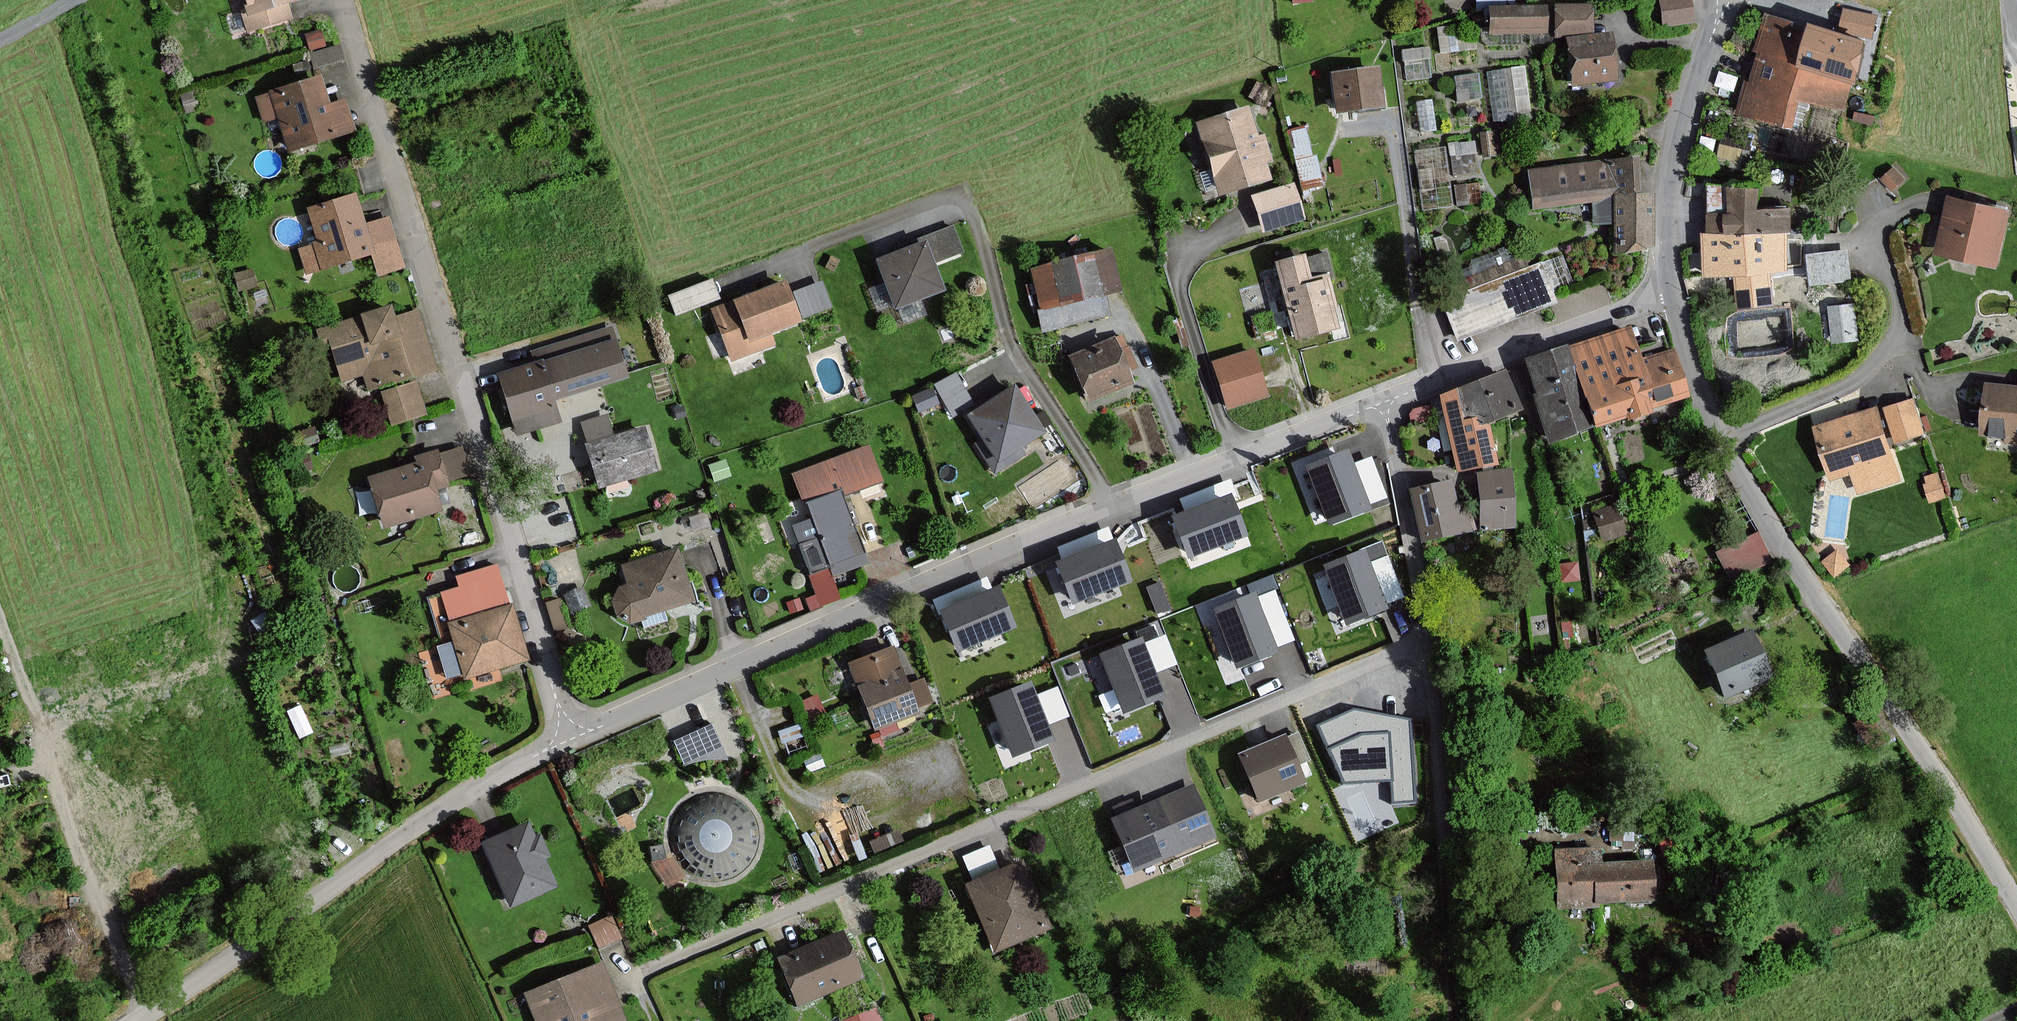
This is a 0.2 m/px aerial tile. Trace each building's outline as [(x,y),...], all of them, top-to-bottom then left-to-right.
[(250,13),(244,15),(249,30),(290,17),(286,3),(296,0),(246,0),(250,13)] [(1665,25),(1693,21),(1690,0),(1662,0),(1665,25)] [(1591,5),(1557,5),(1557,35),(1591,35),(1591,5)] [(1546,7),(1492,8),(1492,32),(1546,32),(1546,7)] [(1875,17),(1844,9),(1839,30),(1871,37),(1875,17)] [(1799,99),(1841,112),(1850,83),(1796,67),(1807,27),(1763,14),(1752,53),(1755,54),(1747,82),(1743,81),(1734,113),(1790,129),(1799,99)] [(1807,27),(1796,67),(1850,83),(1862,41),(1808,26),(1807,27)] [(325,45),(321,31),(306,35),(310,49),(325,45)] [(1616,79),(1611,35),(1569,40),(1574,84),(1616,79)] [(1377,68),(1335,73),(1340,111),(1381,106),(1377,68)] [(1530,116),(1523,68),(1489,73),(1496,120),(1530,116)] [(1453,74),(1454,97),(1478,96),(1477,73),(1453,74)] [(321,77),(259,96),(266,119),(281,115),(291,148),(354,129),(345,101),(330,105),(321,77)] [(1248,109),(1200,124),(1221,194),(1270,179),(1248,109)] [(1297,181),(1315,179),(1309,123),(1291,125),(1297,181)] [(1651,246),(1651,195),(1633,196),(1631,161),(1531,171),(1536,207),(1617,198),(1620,251),(1651,246)] [(1304,218),(1295,185),(1255,197),(1264,230),(1304,218)] [(1708,225),(1708,234),(1785,233),(1785,209),(1757,209),(1757,186),(1708,187),(1708,210),(1708,225)] [(303,250),(309,271),(321,267),(374,251),(381,273),(406,265),(390,216),(365,223),(357,195),(310,210),(321,244),(315,246),(303,250)] [(2008,211),(1947,196),(1933,252),(1994,267),(2008,211)] [(962,249),(954,228),(880,258),(900,308),(949,288),(937,259),(962,249)] [(1768,272),(1785,271),(1785,233),(1708,234),(1702,233),(1704,274),(1733,274),(1738,308),(1771,303),(1768,272)] [(1111,249),(1036,267),(1045,304),(1120,286),(1111,249)] [(1845,252),(1806,257),(1810,284),(1848,280),(1845,252)] [(1304,257),(1279,264),(1299,336),(1339,325),(1326,277),(1310,281),(1304,257)] [(1555,302),(1540,266),(1446,304),(1460,340),(1555,302)] [(673,309),(718,293),(711,273),(666,289),(673,309)] [(784,282),(714,309),(731,358),(776,342),(772,329),(830,307),(821,283),(789,295),(784,282)] [(370,388),(389,383),(412,376),(422,373),(436,369),(419,311),(395,317),(392,306),(362,314),(363,319),(321,331),(326,348),(334,345),(344,379),(365,372),(370,388)] [(1854,306),(1830,309),(1833,341),(1857,339),(1854,306)] [(1630,327),(1571,346),(1597,425),(1685,398),(1670,352),(1658,356),(1641,361),(1638,352),(1630,327)] [(627,377),(615,340),(542,362),(553,399),(627,377)] [(1116,340),(1073,360),(1091,398),(1133,378),(1116,340)] [(1550,440),(1597,425),(1571,346),(1528,359),(1538,393),(1535,394),(1550,440)] [(1266,395),(1253,351),(1215,363),(1228,406),(1266,395)] [(519,434),(560,422),(553,399),(542,362),(501,374),(519,434)] [(933,378),(947,409),(970,398),(955,367),(933,378)] [(1464,420),(1476,417),(1479,425),(1489,422),(1520,410),(1505,371),(1456,389),(1464,420)] [(1985,384),(1978,436),(2016,440),(2016,375),(2015,387),(1985,384)] [(425,412),(415,383),(383,393),(393,422),(425,412)] [(1046,428),(1019,384),(974,412),(990,438),(980,444),(998,471),(1026,453),(1021,444),(1046,428)] [(1498,462),(1489,422),(1479,425),(1476,417),(1464,420),(1456,389),(1442,395),(1459,471),(1498,462)] [(1910,399),(1881,409),(1893,445),(1922,435),(1910,399)] [(1876,407),(1812,427),(1828,480),(1848,474),(1854,496),(1899,482),(1876,407)] [(613,413),(586,421),(605,485),(662,469),(649,424),(619,433),(613,413)] [(812,520),(794,527),(812,575),(822,604),(840,597),(833,576),(867,563),(863,553),(842,495),(882,481),(870,447),(795,474),(806,505),(812,520)] [(421,461),(374,475),(388,524),(445,507),(439,489),(452,485),(450,479),(471,473),(463,448),(442,455),(441,450),(419,456),(421,461)] [(1369,506),(1347,451),(1310,466),(1332,521),(1369,506)] [(1510,470),(1479,472),(1482,528),(1514,526),(1510,470)] [(1943,498),(1936,475),(1926,478),(1928,485),(1925,486),(1929,502),(1943,498)] [(1451,482),(1412,491),(1423,540),(1468,530),(1464,509),(1457,510),(1451,482)] [(1246,532),(1230,494),(1175,517),(1191,555),(1246,532)] [(1621,536),(1613,507),(1591,513),(1599,542),(1621,536)] [(1758,529),(1716,541),(1726,575),(1768,563),(1758,529)] [(1130,578),(1114,540),(1059,563),(1075,601),(1130,578)] [(679,547),(628,562),(634,582),(615,587),(625,623),(694,601),(679,547)] [(1833,577),(1847,565),(1836,551),(1821,563),(1833,577)] [(1386,606),(1365,552),(1326,567),(1348,621),(1386,606)] [(500,564),(461,575),(463,583),(444,589),(452,618),(450,619),(466,675),(530,657),(515,602),(511,603),(500,564)] [(1014,626),(998,588),(943,610),(959,648),(1014,626)] [(1277,649),(1255,595),(1217,610),(1238,664),(1277,649)] [(802,609),(799,599),(788,603),(791,613),(802,609)] [(1740,633),(1697,655),(1721,702),(1765,680),(1740,633)] [(1163,695),(1142,640),(1103,656),(1125,710),(1163,695)] [(896,647),(856,662),(879,724),(932,703),(923,680),(911,685),(896,647)] [(1052,739),(1029,684),(993,699),(1015,753),(1052,739)] [(827,716),(818,695),(805,701),(813,721),(827,716)] [(1319,725),(1346,779),(1391,775),(1394,803),(1416,801),(1409,722),(1356,710),(1319,725)] [(1310,758),(1299,735),(1290,739),(1288,736),(1241,756),(1259,798),(1306,778),(1300,763),(1310,758)] [(1212,835),(1193,787),(1168,797),(1159,801),(1120,817),(1139,864),(1212,835)] [(707,794),(696,798),(690,801),(684,806),(679,812),(676,818),(673,823),(671,833),(671,841),(673,850),(677,858),(681,864),(686,869),(692,873),(699,877),(708,879),(718,879),(728,878),(735,874),(741,871),(748,863),(752,857),(756,847),(757,839),(757,831),(756,825),(752,817),(748,810),(742,804),(734,799),(726,795),(717,794),(707,794)] [(531,822),(484,842),(510,903),(557,884),(531,822)] [(1593,847),(1557,849),(1561,906),(1653,900),(1650,861),(1595,865),(1593,847)] [(1021,864),(969,886),(996,948),(1048,926),(1021,864)] [(589,920),(598,943),(620,934),(611,911),(589,920)] [(863,972),(846,932),(786,958),(803,998),(863,972)] [(529,993),(540,1020),(622,1020),(625,1020),(602,964),(529,993)] [(877,1003),(841,1013),(843,1020),(881,1020),(877,1003)]
